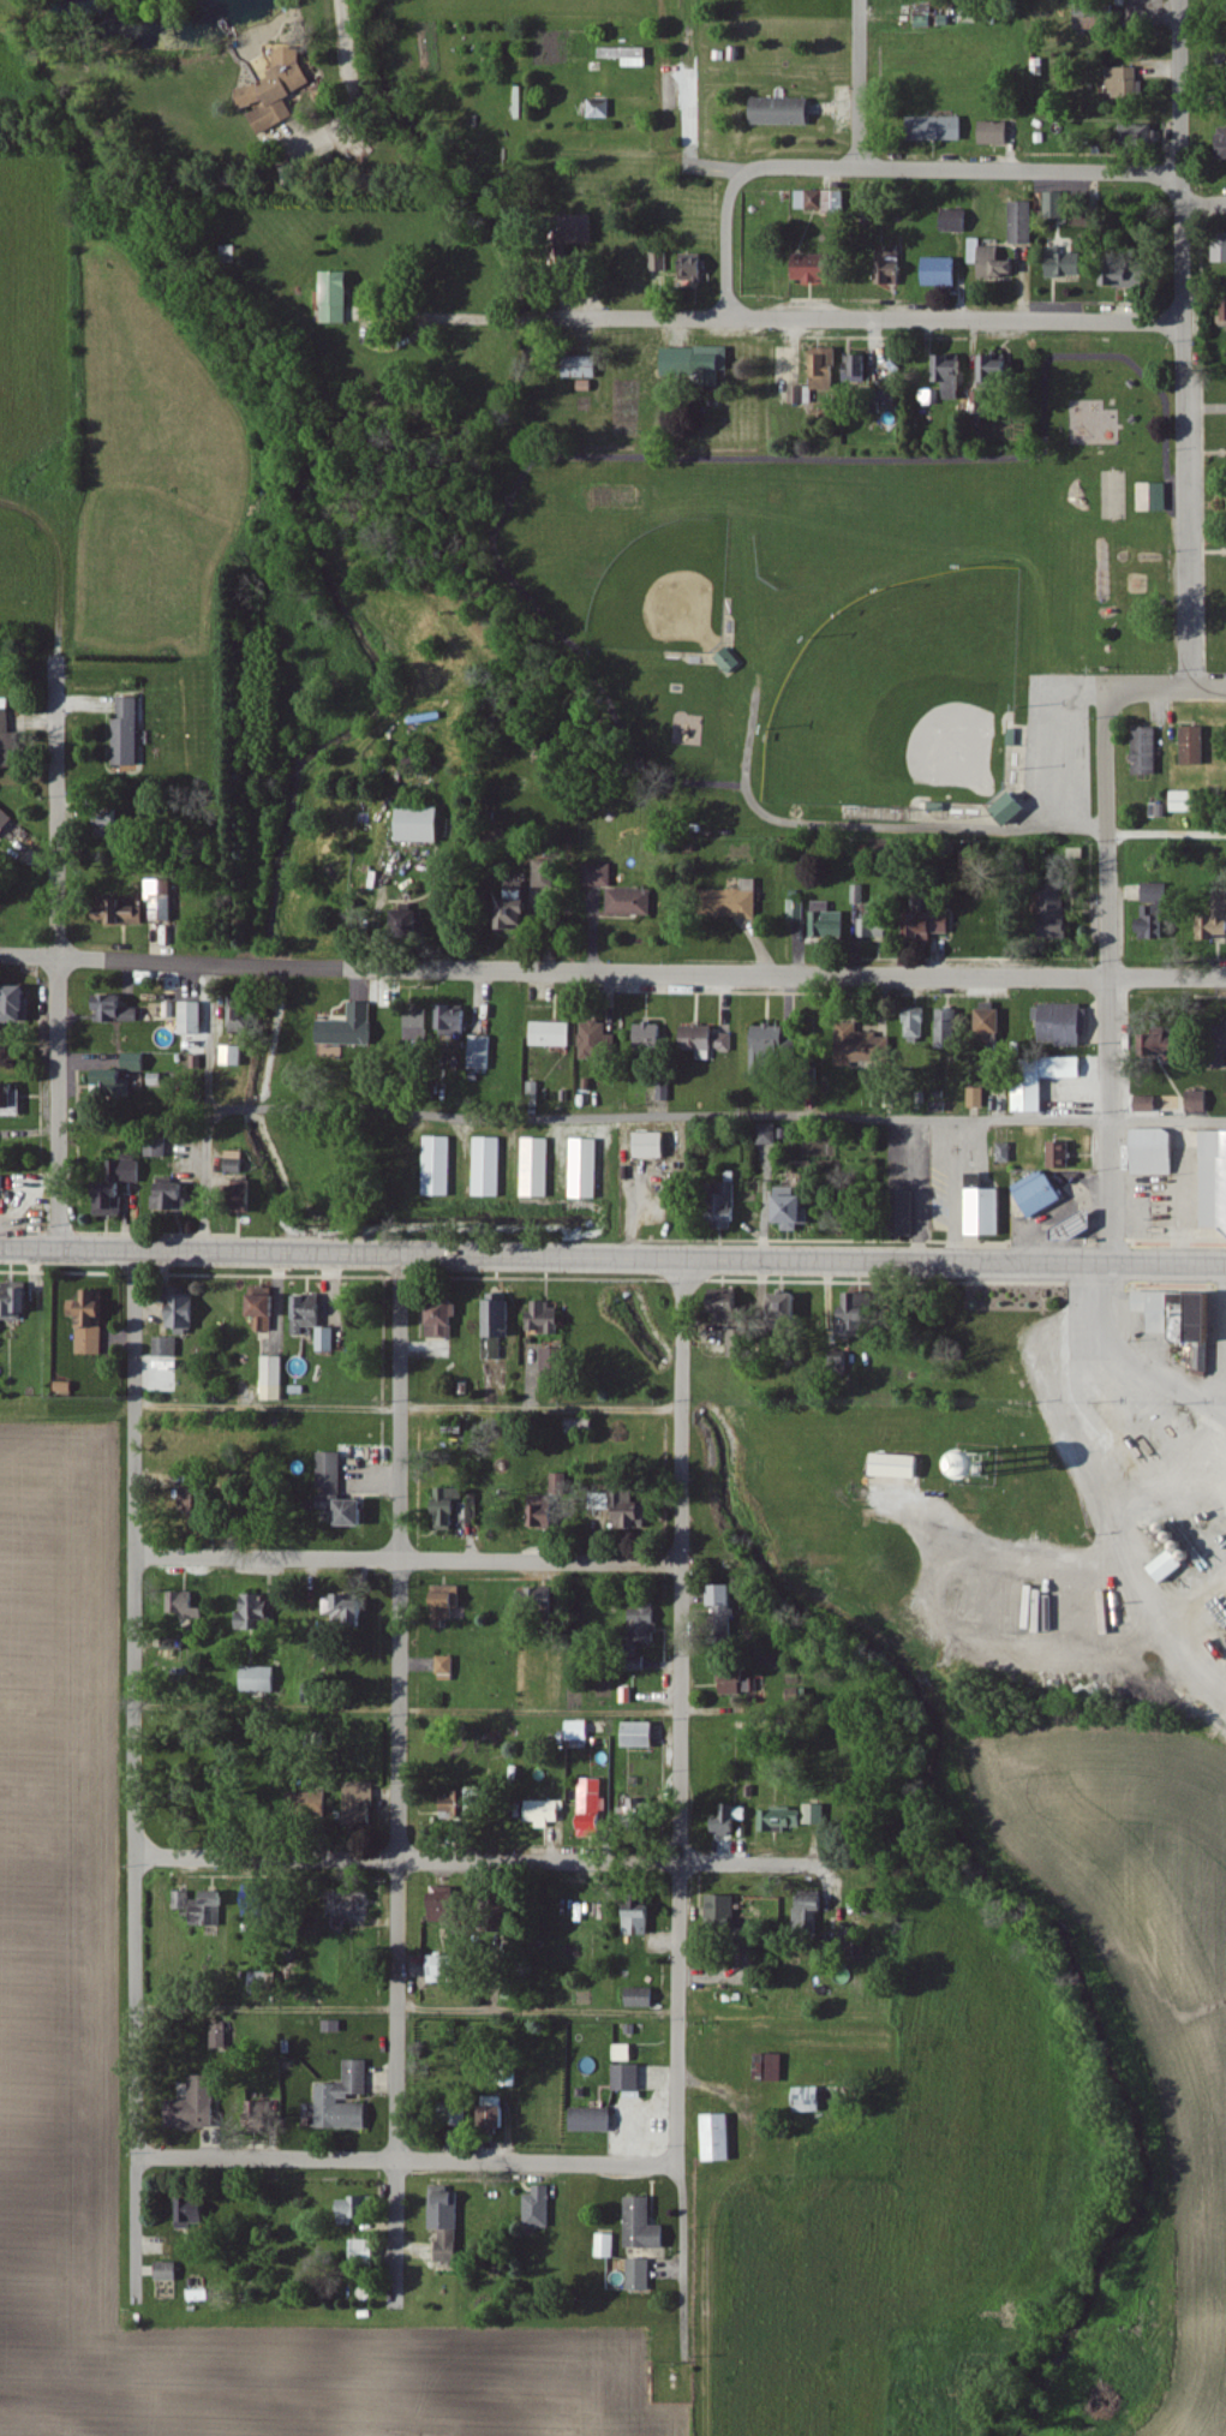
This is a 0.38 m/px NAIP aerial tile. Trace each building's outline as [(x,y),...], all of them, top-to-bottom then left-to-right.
[(1077,30),(1101,31),(1102,7),(1078,6),(1077,30)] [(239,89),(246,111),(252,110),(258,131),(296,120),(290,100),(314,93),(301,46),(276,53),(282,77),(239,89)] [(650,68),(650,48),(603,49),(603,60),(626,59),(626,68),(650,68)] [(1109,69),(1109,98),(1146,98),(1146,82),(1140,82),(1140,69),(1109,69)] [(813,127),(814,101),(754,98),(753,125),(813,127)] [(590,119),(612,119),(612,100),(590,101),(590,119)] [(965,142),(965,119),(911,118),(910,141),(965,142)] [(1011,147),(1012,124),(981,123),(980,146),(1011,147)] [(1125,140),(1156,138),(1155,125),(1125,126),(1125,140)] [(798,191),(798,212),(837,214),(838,193),(798,191)] [(1048,220),(1066,220),(1065,193),(1047,194),(1048,220)] [(1034,203),(1012,203),(1012,245),(1034,245),(1034,203)] [(969,212),(944,211),(944,232),(969,233),(969,212)] [(567,245),(597,244),(597,216),(566,217),(567,245)] [(1215,233),(1214,263),(1225,264),(1225,234),(1215,233)] [(969,264),(981,265),(981,278),(1019,278),(1019,263),(1002,263),(1002,248),(982,248),(982,239),(969,239),(969,264)] [(902,286),(903,252),(879,251),(878,285),(902,286)] [(1087,252),(1048,251),(1048,277),(1086,278),(1087,252)] [(669,272),(668,254),(651,255),(652,273),(669,272)] [(685,283),(708,282),(708,255),(685,255),(685,283)] [(1148,258),(1127,257),(1127,267),(1111,266),(1110,288),(1146,289),(1148,258)] [(924,286),(959,287),(959,259),(925,258),(924,286)] [(796,261),(796,281),(834,282),(834,263),(796,261)] [(321,273),(349,273),(348,326),(319,326),(321,273)] [(667,348),(666,373),(731,374),(731,349),(667,348)] [(838,391),(839,349),(815,348),(814,390),(838,391)] [(982,388),(1015,387),(1015,363),(1002,363),(1002,355),(981,356),(982,388)] [(936,357),(936,384),(948,384),(948,401),(965,400),(965,388),(970,388),(969,356),(936,357)] [(565,378),(599,379),(599,358),(565,357),(565,378)] [(846,357),(846,389),(872,389),(872,357),(846,357)] [(792,405),(806,405),(806,387),(792,387),(792,405)] [(1137,484),(1162,484),(1162,513),(1137,513),(1137,484)] [(718,659),(733,676),(745,665),(730,648),(718,659)] [(18,769),(17,733),(12,733),(11,699),(0,699),(0,770),(18,769)] [(140,699),(120,699),(120,720),(115,720),(115,767),(141,767),(140,699)] [(1208,766),(1209,729),(1185,728),(1184,766),(1208,766)] [(1160,777),(1159,729),(1136,729),(1136,777),(1160,777)] [(995,813),(1013,830),(1033,809),(1015,792),(995,813)] [(1175,813),(1198,813),(1197,793),(1174,793),(1175,813)] [(17,820),(0,805),(0,839),(17,820)] [(444,809),(402,809),(402,842),(443,843),(444,809)] [(535,896),(558,897),(560,863),(537,862),(535,896)] [(614,888),(615,865),(587,864),(586,887),(614,888)] [(759,879),(744,879),(744,890),(716,890),(715,916),(759,917),(759,879)] [(154,922),(175,922),(174,880),(148,881),(149,902),(153,902),(154,922)] [(1070,939),(1071,883),(1048,883),(1047,939),(1070,939)] [(1170,940),(1171,886),(1145,885),(1144,940),(1170,940)] [(654,891),(611,890),(610,916),(654,916),(654,891)] [(1220,937),(1225,937),(1225,894),(1213,894),(1213,915),(1189,916),(1189,936),(1201,936),(1201,943),(1220,942),(1220,937)] [(98,920),(113,920),(113,924),(146,925),(147,900),(98,899),(98,920)] [(504,929),(520,929),(520,924),(530,925),(531,914),(535,915),(536,899),(505,899),(504,929)] [(790,922),(806,923),(806,901),(791,901),(790,922)] [(831,903),(813,903),(813,940),(847,940),(847,913),(831,913),(831,903)] [(860,920),(859,938),(889,938),(890,905),(870,905),(870,920),(860,920)] [(429,910),(397,911),(398,936),(430,934),(429,910)] [(935,934),(953,935),(954,915),(921,914),(920,942),(935,942),(935,934)] [(32,1021),(31,986),(7,986),(8,1009),(0,1009),(0,1022),(32,1021)] [(127,996),(97,996),(97,1011),(105,1011),(105,1028),(107,1028),(108,1054),(128,1054),(128,1024),(141,1024),(141,1008),(127,1009),(127,996)] [(244,1034),(252,1034),(254,999),(231,998),(229,1042),(244,1043),(244,1034)] [(183,1002),(182,1035),(206,1035),(206,1003),(183,1002)] [(374,1045),(375,1003),(352,1002),(352,1022),(321,1021),(320,1044),(374,1045)] [(1087,1046),(1088,1006),(1040,1005),(1039,1045),(1087,1046)] [(470,1036),(470,1007),(440,1007),(440,1036),(470,1036)] [(928,1038),(929,1008),(908,1007),(908,1037),(928,1038)] [(938,1048),(960,1048),(961,1010),(939,1009),(938,1048)] [(1004,1009),(979,1009),(980,1041),(1005,1041),(1004,1009)] [(406,1040),(430,1041),(431,1010),(407,1010),(406,1040)] [(860,1033),(879,1034),(880,1029),(887,1029),(887,1021),(860,1021),(860,1033)] [(574,1047),(574,1023),(534,1022),(533,1046),(574,1047)] [(584,1061),(616,1060),(616,1035),(609,1035),(609,1023),(583,1024),(584,1061)] [(894,1065),(894,1036),(860,1036),(860,1023),(839,1023),(839,1065),(894,1065)] [(665,1024),(636,1025),(636,1050),(666,1049),(665,1024)] [(754,1026),(753,1073),(774,1074),(775,1056),(792,1057),(793,1027),(754,1026)] [(717,1027),(687,1027),(687,1051),(722,1050),(722,1053),(734,1053),(734,1034),(718,1034),(717,1027)] [(492,1071),(493,1037),(472,1036),(471,1070),(492,1071)] [(223,1066),(244,1066),(244,1047),(223,1046),(223,1066)] [(124,1069),(96,1070),(97,1096),(131,1096),(131,1072),(148,1072),(148,1055),(124,1055),(124,1069)] [(1046,1112),(1046,1079),(1084,1078),(1084,1058),(1031,1059),(1032,1081),(1017,1081),(1018,1113),(1046,1112)] [(0,1090),(0,1113),(7,1113),(7,1108),(19,1108),(19,1083),(2,1083),(3,1090),(0,1090)] [(970,1107),(987,1108),(987,1089),(970,1088),(970,1107)] [(1187,1113),(1211,1113),(1210,1091),(1187,1092),(1187,1113)] [(1137,1112),(1159,1112),(1159,1097),(1137,1098),(1137,1112)] [(760,1146),(779,1146),(778,1125),(760,1125),(760,1146)] [(1136,1175),(1177,1175),(1176,1129),(1135,1130),(1136,1175)] [(1206,1132),(1206,1235),(1225,1235),(1225,1132),(1206,1132)] [(639,1158),(669,1159),(669,1134),(639,1133),(639,1158)] [(426,1196),(452,1196),(453,1138),(426,1137),(426,1196)] [(476,1197),(503,1197),(504,1138),(477,1138),(476,1197)] [(552,1139),(525,1139),(524,1197),(552,1197),(552,1139)] [(573,1198),(601,1198),(601,1139),(573,1139),(573,1198)] [(168,1158),(168,1143),(147,1142),(147,1157),(168,1158)] [(999,1164),(1013,1163),(1012,1143),(998,1144),(999,1164)] [(1073,1168),(1074,1143),(1052,1143),(1051,1168),(1073,1168)] [(246,1152),(228,1152),(228,1174),(245,1174),(246,1152)] [(110,1162),(111,1183),(103,1183),(104,1196),(96,1196),(97,1217),(127,1216),(126,1184),(143,1183),(143,1161),(110,1162)] [(1049,1168),(1015,1188),(1033,1220),(1067,1200),(1049,1168)] [(738,1229),(739,1172),(729,1172),(729,1183),(719,1182),(717,1229),(738,1229)] [(1005,1189),(987,1189),(987,1174),(972,1174),(971,1235),(1005,1235),(1005,1189)] [(153,1210),(190,1211),(191,1184),(160,1183),(159,1196),(153,1196),(153,1210)] [(776,1223),(786,1223),(786,1231),(802,1232),(802,1224),(810,1224),(811,1196),(798,1196),(798,1188),(777,1188),(776,1223)] [(34,1285),(4,1284),(3,1318),(32,1319),(34,1285)] [(70,1301),(70,1318),(79,1318),(79,1355),(106,1355),(107,1291),(87,1290),(87,1301),(70,1301)] [(274,1332),(274,1317),(281,1317),(281,1290),(251,1290),(251,1317),(257,1317),(257,1332),(274,1332)] [(718,1291),(719,1314),(745,1313),(744,1291),(718,1291)] [(1175,1334),(1176,1292),(1137,1291),(1137,1312),(1152,1313),(1151,1333),(1175,1334)] [(839,1337),(871,1338),(872,1294),(845,1293),(845,1307),(840,1307),(839,1337)] [(1221,1294),(1194,1293),(1192,1341),(1220,1342),(1221,1294)] [(170,1328),(179,1329),(179,1335),(196,1335),(197,1294),(171,1294),(170,1328)] [(802,1295),(774,1294),(773,1334),(788,1335),(788,1318),(802,1318),(802,1295)] [(296,1296),(295,1336),(305,1336),(305,1328),(324,1328),(325,1296),(296,1296)] [(503,1360),(503,1338),(515,1338),(516,1301),(488,1300),(485,1360),(503,1360)] [(553,1302),(533,1301),(532,1333),(563,1333),(564,1310),(553,1310),(553,1302)] [(428,1338),(456,1339),(457,1304),(429,1303),(428,1338)] [(319,1328),(319,1352),(336,1352),(337,1329),(319,1328)] [(730,1358),(749,1358),(749,1331),(730,1331),(730,1358)] [(180,1357),(179,1338),(155,1338),(155,1358),(180,1357)] [(1190,1345),(1191,1370),(1212,1369),(1211,1344),(1190,1345)] [(564,1348),(543,1349),(543,1376),(565,1376),(564,1348)] [(285,1357),(265,1356),(264,1400),(284,1401),(285,1357)] [(598,1419),(572,1419),(573,1432),(598,1431),(598,1419)] [(344,1454),(320,1453),(319,1489),(330,1489),(329,1497),(320,1497),(320,1511),(334,1511),(334,1526),(369,1526),(369,1501),(343,1501),(344,1454)] [(922,1479),(923,1456),(877,1454),(877,1477),(922,1479)] [(553,1474),(552,1495),(569,1495),(569,1474),(553,1474)] [(468,1527),(467,1488),(437,1489),(438,1527),(468,1527)] [(649,1529),(649,1504),(637,1504),(637,1490),(616,1490),(616,1494),(593,1494),(592,1510),(616,1511),(616,1528),(649,1529)] [(556,1497),(531,1496),(530,1528),(555,1529),(556,1497)] [(1189,1565),(1176,1549),(1151,1569),(1165,1585),(1189,1565)] [(713,1607),(736,1606),(735,1585),(712,1586),(713,1607)] [(465,1587),(435,1587),(435,1606),(447,1606),(447,1620),(465,1620),(465,1587)] [(204,1619),(203,1608),(196,1609),(195,1593),(168,1594),(169,1614),(182,1614),(182,1619),(204,1619)] [(244,1613),(239,1613),(239,1631),(274,1630),(273,1595),(244,1596),(244,1613)] [(325,1616),(335,1615),(335,1625),(370,1624),(370,1596),(325,1598),(325,1616)] [(1225,1624),(1225,1604),(1217,1610),(1225,1624)] [(456,1682),(456,1657),(439,1657),(439,1681),(456,1682)] [(244,1692),(278,1693),(278,1668),(245,1667),(244,1692)] [(723,1695),(754,1694),(754,1670),(723,1671),(723,1695)] [(589,1749),(590,1722),(570,1721),(570,1749),(589,1749)] [(658,1749),(659,1724),(629,1723),(628,1748),(658,1749)] [(605,1779),(582,1780),(582,1799),(591,1799),(591,1811),(610,1811),(610,1799),(605,1799),(605,1779)] [(348,1831),(377,1831),(376,1783),(347,1784),(348,1831)] [(445,1791),(446,1818),(484,1817),(483,1790),(445,1791)] [(330,1794),(289,1793),(289,1817),(329,1818),(330,1794)] [(528,1825),(561,1824),(560,1794),(527,1795),(528,1825)] [(632,1799),(631,1819),(656,1820),(657,1800),(632,1799)] [(749,1820),(749,1807),(723,1806),(723,1818),(714,1818),(714,1835),(741,1836),(741,1820),(749,1820)] [(762,1833),(789,1833),(790,1826),(824,1827),(824,1806),(805,1806),(805,1811),(762,1810),(762,1833)] [(246,1896),(246,1917),(263,1917),(263,1887),(246,1887),(246,1896)] [(176,1893),(177,1909),(192,1909),(192,1892),(176,1893)] [(195,1901),(194,1925),(226,1925),(227,1893),(206,1892),(205,1901),(195,1901)] [(829,1894),(800,1893),(800,1910),(796,1910),(795,1930),(820,1930),(820,1911),(828,1912),(829,1894)] [(466,1895),(433,1895),(434,1925),(467,1924),(466,1895)] [(736,1896),(708,1897),(709,1928),(737,1927),(736,1896)] [(358,1916),(359,1901),(339,1899),(338,1914),(358,1916)] [(652,1936),(652,1919),(655,1919),(655,1900),(633,1901),(633,1918),(627,1918),(628,1936),(652,1936)] [(431,1983),(459,1983),(458,1956),(431,1956),(431,1983)] [(275,1993),(276,1974),(252,1973),(251,1992),(275,1993)] [(657,1990),(629,1990),(629,2007),(657,2008),(657,1990)] [(230,2051),(229,2025),(213,2025),(214,2051),(230,2051)] [(633,2045),(615,2046),(616,2063),(634,2062),(633,2045)] [(761,2055),(761,2082),(784,2083),(785,2056),(761,2055)] [(319,2130),(370,2130),(370,2101),(369,2101),(370,2062),(346,2061),(346,2085),(319,2085),(319,2130)] [(642,2093),(643,2066),(616,2065),(615,2092),(642,2093)] [(218,2129),(217,2077),(192,2077),(192,2101),(169,2102),(170,2130),(218,2129)] [(795,2114),(825,2113),(824,2088),(795,2089),(795,2114)] [(267,2131),(270,2120),(260,2117),(263,2104),(249,2101),(243,2126),(267,2131)] [(511,2129),(511,2109),(482,2109),(482,2130),(511,2129)] [(615,2133),(615,2110),(574,2109),(573,2133),(615,2133)] [(734,2162),(733,2115),(705,2116),(706,2163),(734,2162)] [(526,2196),(525,2227),(551,2228),(552,2187),(536,2187),(535,2196),(526,2196)] [(431,2230),(440,2230),(440,2268),(462,2268),(462,2193),(450,2193),(450,2188),(431,2188),(431,2230)] [(627,2249),(668,2249),(668,2227),(653,2227),(653,2198),(627,2198),(627,2249)] [(179,2225),(190,2225),(190,2199),(178,2199),(179,2225)] [(370,2199),(340,2200),(342,2222),(371,2221),(370,2199)] [(616,2236),(597,2235),(596,2258),(615,2259),(616,2236)] [(355,2241),(355,2262),(377,2262),(377,2241),(355,2241)] [(652,2292),(652,2261),(629,2260),(629,2291),(652,2292)] [(158,2282),(179,2282),(179,2264),(158,2263),(158,2282)]
